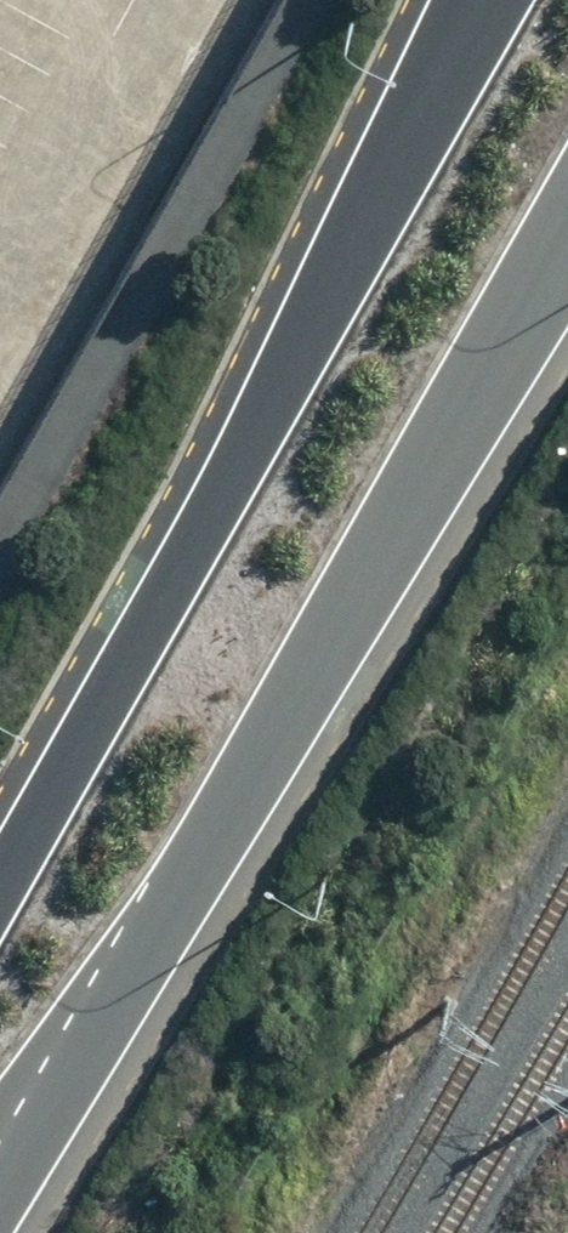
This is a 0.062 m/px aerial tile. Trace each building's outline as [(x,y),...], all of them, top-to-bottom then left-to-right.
[(116,0),(0,0),(0,199),(116,0)]
